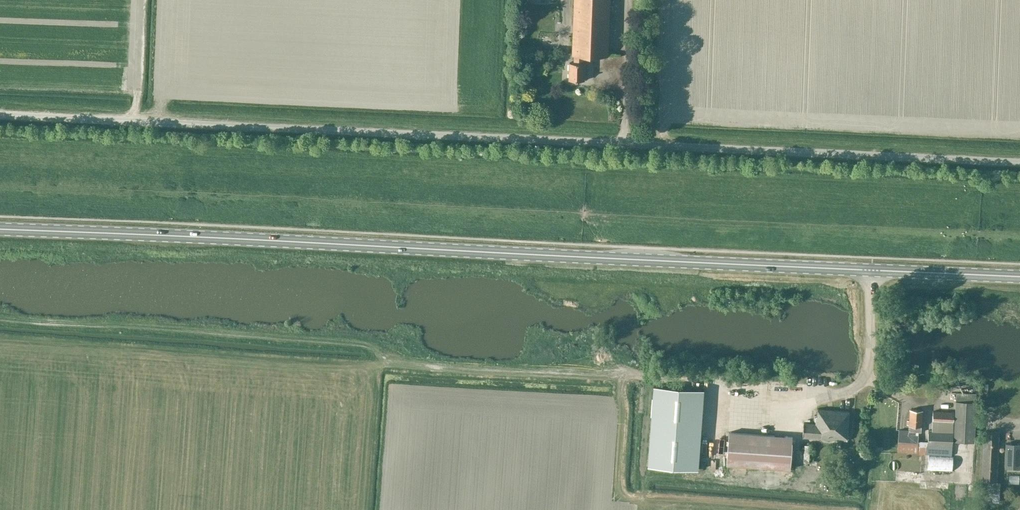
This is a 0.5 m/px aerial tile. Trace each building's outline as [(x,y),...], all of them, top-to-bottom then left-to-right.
[(611,9),(611,0),(574,0),(571,55),(573,55),(573,62),(569,62),(569,80),(585,81),(586,63),(584,63),(585,56),(609,57),(611,9)] [(654,386),(648,466),(698,470),(704,390),(654,386)] [(908,430),(900,429),(899,429),(898,452),(917,453),(917,454),(952,455),(952,441),(974,442),(976,402),(977,394),(956,393),(956,401),(955,413),(933,411),(932,433),(929,433),(928,442),(918,442),(918,435),(916,435),(916,432),(921,432),(923,410),(910,409),(909,420),(907,420),(907,424),(909,425),(908,430)] [(804,423),(803,438),(811,438),(811,444),(801,443),(800,458),(818,459),(819,439),(848,441),(849,411),(818,409),(817,424),(804,423)] [(981,481),(998,482),(1000,432),(984,431),(981,481)] [(791,469),(793,436),(729,432),(727,465),(791,469)] [(1005,443),(1004,467),(1019,468),(1019,444),(1005,443)] [(929,455),(928,469),(953,471),(953,457),(929,455)] [(944,484),(944,509),(959,509),(959,484),(944,484)]
